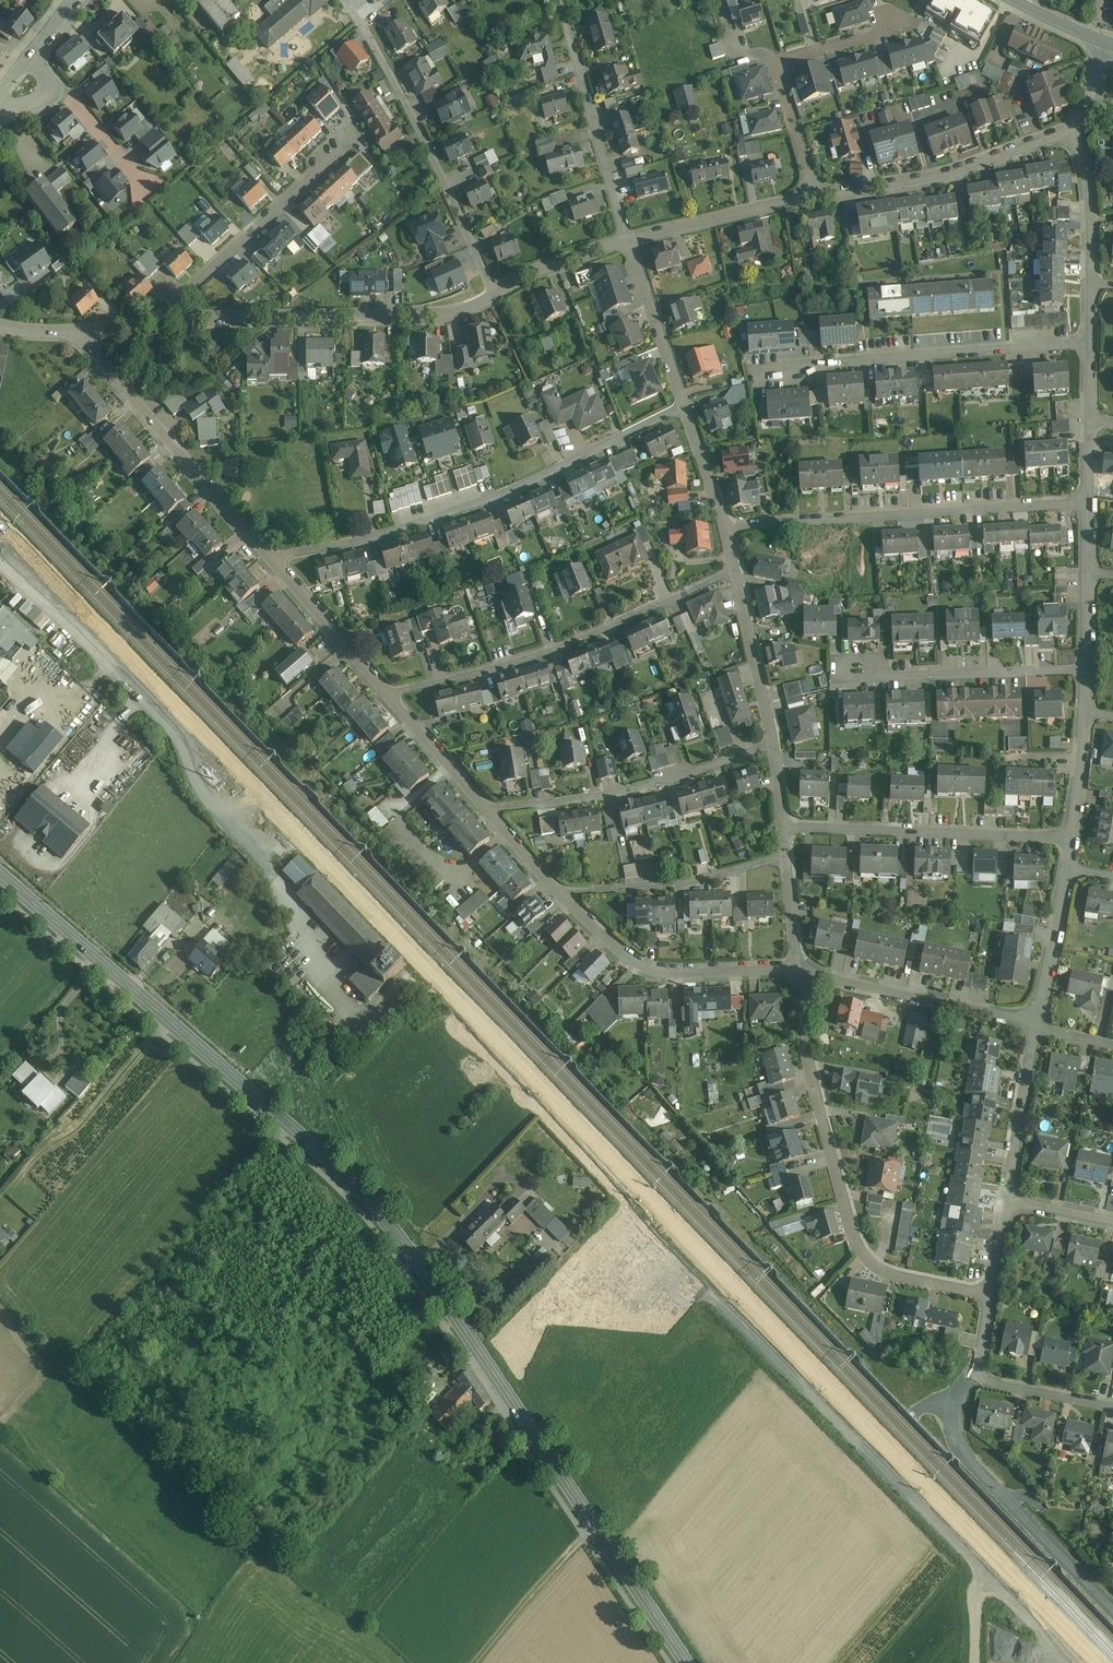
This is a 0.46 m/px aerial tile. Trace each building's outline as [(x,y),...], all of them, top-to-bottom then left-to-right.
[(32,0),(22,0),(19,4),(25,9),(32,0)] [(225,0),(194,0),(223,34),(236,24),(235,22),(240,18),(225,0)] [(274,5),(278,1),(284,8),(254,32),(268,48),(310,14),(312,16),(328,3),(325,0),(270,0),(274,5)] [(423,6),(421,8),(428,20),(447,9),(442,0),(420,0),(423,6)] [(870,0),(863,0),(864,3),(868,14),(874,13),(870,0)] [(951,30),(981,45),(998,12),(975,0),(967,0),(964,5),(956,1),(957,0),(934,0),(928,12),(945,21),(950,11),(959,15),(951,30)] [(736,2),(729,5),(734,22),(741,19),(738,9),(738,8),(736,2)] [(738,8),(738,9),(741,19),(744,28),(765,22),(759,2),(738,8)] [(469,15),(462,3),(456,6),(463,19),(469,15)] [(864,3),(834,11),(836,18),(839,30),(870,21),(869,17),(868,14),(864,3)] [(463,19),(456,6),(448,11),(456,24),(463,19)] [(31,23),(18,12),(8,24),(5,28),(13,35),(19,39),(22,35),(23,36),(28,30),(27,29),(31,23)] [(103,47),(104,47),(113,56),(120,50),(122,52),(132,43),(130,40),(137,34),(132,28),(133,27),(132,26),(130,23),(130,22),(130,21),(130,19),(129,19),(127,16),(126,16),(125,15),(124,15),(123,15),(122,15),(121,16),(97,38),(97,39),(96,39),(96,40),(96,41),(96,42),(96,43),(97,44),(99,46),(99,47),(100,47),(101,48),(102,48),(103,48),(103,47)] [(607,15),(588,21),(591,30),(610,25),(607,15)] [(0,23),(0,34),(8,41),(13,35),(5,28),(8,24),(3,19),(0,23)] [(140,19),(132,26),(133,27),(132,28),(137,34),(140,38),(144,34),(149,40),(154,36),(153,35),(146,26),(140,19)] [(405,21),(386,32),(392,43),(395,41),(401,51),(417,42),(405,21)] [(153,35),(158,31),(150,22),(146,26),(153,35)] [(158,31),(153,35),(154,36),(161,43),(172,34),(165,25),(158,31)] [(610,25),(591,30),(598,53),(616,48),(610,25)] [(947,34),(936,28),(933,34),(944,40),(947,34)] [(1031,34),(1026,31),(1025,33),(1019,30),(1009,50),(1026,58),(1027,56),(1045,65),(1062,58),(1059,49),(1055,48),(1054,44),(1043,39),(1044,37),(1038,34),(1037,35),(1032,33),(1031,34)] [(172,34),(161,43),(167,51),(179,42),(172,34)] [(933,34),(929,40),(932,41),(941,46),(944,40),(933,34)] [(548,37),(540,39),(539,37),(536,35),(532,36),(530,40),(531,42),(517,45),(522,61),(533,58),(534,64),(539,67),(545,65),(546,69),(556,66),(548,37)] [(75,39),(55,56),(68,71),(89,54),(87,52),(91,48),(82,37),(78,41),(75,39)] [(345,40),(331,53),(336,60),(340,57),(339,56),(351,47),(345,40)] [(921,40),(904,45),(911,66),(926,62),(927,62),(922,46),(921,40)] [(441,41),(426,49),(431,58),(446,50),(441,41)] [(930,44),(922,46),(927,62),(926,62),(927,65),(936,62),(935,57),(941,46),(932,41),(930,44)] [(9,51),(0,44),(0,62),(9,51)] [(364,64),(368,60),(354,44),(351,47),(339,56),(340,57),(353,73),(358,69),(363,69),(364,64)] [(722,44),(710,47),(711,54),(724,50),(722,44)] [(904,45),(888,50),(890,55),(894,71),(895,71),(911,66),(904,45)] [(724,50),(711,54),(713,60),(725,56),(724,50)] [(871,54),(855,59),(861,81),(877,76),(878,76),(873,60),(871,54)] [(890,55),(881,58),(887,77),(896,74),(895,71),(894,71),(890,55)] [(234,57),(225,66),(245,87),(254,79),(234,57)] [(881,58),(873,60),(878,76),(877,76),(878,79),(887,77),(881,58)] [(109,59),(104,63),(112,73),(117,69),(109,59)] [(855,59),(839,64),(845,85),(861,81),(855,59)] [(432,74),(425,61),(406,71),(419,96),(421,95),(434,88),(442,84),(436,72),(432,74)] [(1025,66),(1013,61),(1007,72),(1017,77),(1019,78),(1025,66)] [(1005,72),(987,64),(981,76),(999,84),(1005,72)] [(748,65),(729,71),(732,78),(735,77),(750,72),(748,65)] [(1031,69),(1025,66),(1019,78),(1025,81),(1031,69)] [(817,67),(794,73),(799,88),(802,101),(803,101),(820,96),(821,97),(831,94),(828,84),(822,85),(818,70),(817,67)] [(831,67),(818,70),(822,85),(828,84),(835,82),(832,72),(831,67)] [(750,72),(735,77),(740,94),(745,92),(748,100),(771,93),(763,68),(750,72)] [(377,81),(385,77),(381,69),(373,73),(377,81)] [(626,70),(603,76),(609,96),(632,90),(631,88),(635,87),(631,75),(628,76),(626,70)] [(840,70),(832,72),(835,82),(837,91),(846,88),(845,85),(840,70)] [(979,70),(973,73),(978,85),(984,83),(981,76),(979,70)] [(1007,72),(1005,71),(1005,72),(999,84),(997,89),(1009,95),(1017,77),(1007,72)] [(644,85),(640,72),(631,75),(635,87),(644,85)] [(973,73),(967,75),(972,87),(978,85),(973,73)] [(967,75),(961,77),(965,89),(972,87),(967,75)] [(1040,80),(1040,79),(1033,81),(1034,84),(1027,87),(1030,96),(1032,96),(1033,99),(1031,100),(1033,107),(1034,106),(1038,118),(1047,114),(1047,116),(1054,113),(1055,115),(1061,112),(1060,109),(1068,107),(1065,98),(1066,98),(1062,84),(1060,85),(1057,76),(1046,80),(1046,78),(1040,80)] [(83,93),(98,112),(118,95),(103,77),(83,93)] [(961,77),(955,79),(959,92),(965,89),(961,77)] [(392,93),(385,80),(379,84),(386,97),(392,93)] [(561,84),(547,88),(547,89),(549,96),(563,93),(561,84)] [(308,100),(326,120),(339,108),(321,88),(308,100)] [(434,88),(421,95),(427,106),(439,97),(434,88)] [(693,88),(675,93),(680,112),(690,109),(697,108),(693,88)] [(799,88),(792,90),(797,106),(804,104),(803,101),(802,101),(799,88)] [(453,98),(439,104),(443,112),(438,114),(443,124),(447,122),(449,126),(460,121),(459,118),(470,113),(460,91),(452,95),(453,98)] [(950,91),(931,95),(933,103),(951,98),(950,91)] [(370,94),(355,104),(366,122),(383,112),(376,100),(374,101),(370,94)] [(495,95),(486,99),(489,109),(499,105),(495,95)] [(927,95),(909,100),(912,113),(931,107),(927,95)] [(564,96),(541,102),(545,119),(569,113),(564,96)] [(616,98),(604,101),(606,107),(618,104),(616,98)] [(987,105),(994,124),(993,124),(994,126),(1007,121),(1008,121),(1002,104),(1000,100),(987,105)] [(434,101),(425,108),(428,114),(438,109),(434,101)] [(1015,120),(1008,102),(1002,104),(1008,121),(1007,121),(1008,123),(1015,120)] [(265,104),(255,112),(260,118),(261,119),(271,110),(265,104)] [(606,107),(608,113),(615,111),(619,108),(618,104),(606,107)] [(986,104),(972,109),(974,113),(980,129),(993,124),(994,124),(987,105),(986,104)] [(758,109),(739,113),(740,119),(748,117),(760,115),(758,109)] [(64,111),(44,125),(62,149),(82,134),(64,111)] [(383,112),(366,122),(377,140),(378,142),(378,144),(380,148),(382,148),(384,150),(396,143),(402,139),(395,128),(393,130),(389,123),(390,123),(383,111),(383,112)] [(125,112),(110,123),(124,143),(140,133),(125,112)] [(255,112),(249,118),(254,123),(260,118),(255,112)] [(760,115),(748,117),(752,137),(781,130),(779,122),(778,122),(776,112),(760,115)] [(891,112),(885,114),(888,125),(894,124),(891,112)] [(980,129),(974,113),(967,115),(974,133),(981,131),(980,129)] [(888,125),(885,114),(879,115),(883,127),(888,125)] [(628,115),(613,120),(618,138),(634,133),(628,115)] [(858,115),(835,121),(837,127),(849,124),(848,123),(859,120),(858,115)] [(961,118),(925,132),(935,158),(949,152),(950,152),(956,150),(971,144),(961,118)] [(321,132),(309,119),(303,124),(302,123),(292,132),(305,147),(321,132)] [(837,127),(832,129),(835,138),(831,139),(834,149),(837,148),(841,159),(861,154),(857,142),(859,142),(856,132),(855,133),(852,123),(849,124),(837,127)] [(731,125),(722,127),(724,137),(733,135),(731,125)] [(909,126),(890,131),(899,161),(917,156),(909,126)] [(465,129),(457,132),(460,138),(465,136),(468,135),(465,129)] [(156,131),(134,149),(154,174),(176,155),(156,131)] [(890,131),(871,137),(880,166),(899,161),(890,131)] [(292,132),(282,141),(284,142),(277,148),(269,155),(282,169),(289,161),(305,147),(292,132)] [(634,133),(618,138),(624,156),(639,151),(634,133)] [(460,138),(443,146),(451,162),(472,152),(465,136),(460,138)] [(552,139),(547,141),(538,145),(541,158),(556,153),(552,139)] [(75,155),(87,171),(103,158),(90,143),(75,155)] [(403,153),(396,143),(384,150),(390,161),(403,153)] [(744,145),(737,146),(740,158),(747,157),(744,145)] [(556,156),(547,158),(551,175),(584,166),(579,149),(556,155),(556,156)] [(683,149),(676,150),(679,163),(686,161),(683,149)] [(373,168),(360,154),(346,168),(359,182),(373,168)] [(490,166),(485,155),(474,160),(479,172),(490,167),(490,166)] [(633,159),(621,162),(623,171),(635,168),(633,159)] [(727,161),(709,165),(712,181),(730,177),(727,161)] [(773,163),(751,168),(754,185),(777,180),(773,163)] [(862,164),(852,164),(851,176),(862,176),(862,164)] [(261,176),(250,165),(245,169),(256,181),(261,176)] [(709,165),(690,168),(693,185),(712,181),(709,165)] [(1057,169),(1056,166),(1041,169),(1044,190),(1059,187),(1059,190),(1058,190),(1059,196),(1072,194),(1068,168),(1057,169)] [(490,167),(479,172),(483,179),(494,174),(490,167)] [(359,182),(346,168),(330,183),(343,197),(353,189),(352,187),(359,182)] [(635,168),(623,171),(625,178),(628,177),(629,181),(637,178),(635,168)] [(53,175),(44,182),(42,180),(25,193),(59,237),(77,224),(53,194),(71,181),(62,169),(53,175)] [(111,169),(90,184),(110,212),(131,197),(111,169)] [(1041,169),(1026,171),(1026,174),(1029,192),(1044,190),(1041,169)] [(664,174),(635,182),(639,198),(669,191),(664,174)] [(1026,174),(1011,177),(1015,198),(1030,195),(1029,192),(1026,174)] [(1011,177),(996,179),(998,186),(1000,200),(1015,198),(1011,177)] [(255,182),(248,188),(247,187),(237,196),(250,210),(266,196),(255,182)] [(484,182),(464,192),(472,207),(492,198),(484,182)] [(343,197),(330,183),(314,198),(326,211),(332,205),(333,206),(343,197)] [(998,186),(983,188),(986,209),(1001,207),(1000,200),(998,186)] [(983,188),(967,190),(968,197),(970,209),(971,212),(986,209),(983,188)] [(185,189),(180,194),(186,201),(191,195),(185,189)] [(564,191),(550,197),(550,198),(554,207),(568,202),(564,191)] [(368,194),(363,199),(371,208),(376,203),(368,194)] [(569,204),(576,223),(600,215),(593,196),(569,204)] [(314,197),(299,210),(315,227),(329,214),(326,211),(314,198),(314,197)] [(968,197),(962,198),(964,210),(970,209),(968,197)] [(550,198),(542,202),(546,213),(555,210),(554,207),(550,198)] [(962,198),(955,199),(957,211),(964,210),(962,198)] [(955,199),(940,201),(943,222),(959,220),(957,211),(955,199)] [(206,200),(200,203),(204,211),(210,208),(206,200)] [(924,201),(909,203),(913,224),(928,222),(925,204),(924,201)] [(940,201),(925,204),(928,222),(928,225),(943,222),(940,201)] [(153,209),(148,202),(143,206),(148,212),(153,209)] [(909,203),(894,205),(898,226),(913,224),(909,203)] [(894,205),(858,211),(858,212),(860,226),(862,237),(899,231),(898,226),(894,205)] [(832,211),(806,215),(809,230),(811,242),(817,241),(836,238),(832,211)] [(858,212),(845,214),(847,228),(860,226),(858,212)] [(436,215),(411,226),(419,246),(445,235),(436,215)] [(229,231),(217,217),(211,223),(210,222),(200,231),(213,245),(229,231)] [(762,222),(737,228),(741,244),(751,242),(766,238),(762,222)] [(298,239),(284,224),(259,248),(261,250),(272,262),(287,248),(288,249),(298,239)] [(320,225),(308,237),(319,249),(331,237),(320,225)] [(199,238),(188,226),(178,235),(190,247),(199,238)] [(497,233),(493,226),(482,232),(486,239),(497,233)] [(817,241),(811,242),(809,230),(807,231),(810,250),(818,248),(817,241)] [(1058,230),(1045,230),(1045,246),(1066,246),(1066,230),(1058,230)] [(519,253),(513,236),(500,241),(501,242),(493,246),(499,262),(519,253)] [(319,249),(308,237),(303,241),(314,253),(319,249)] [(439,238),(424,245),(432,262),(447,256),(439,238)] [(766,238),(751,242),(752,249),(754,258),(769,255),(766,238)] [(1111,242),(1105,240),(1102,247),(1108,249),(1111,242)] [(35,243),(23,251),(39,274),(51,265),(35,243)] [(675,245),(653,251),(658,272),(675,268),(676,271),(681,270),(675,245)] [(1066,246),(1045,246),(1045,261),(1066,261),(1066,246)] [(752,249),(736,252),(738,262),(754,258),(752,249)] [(193,264),(181,250),(175,256),(174,255),(164,264),(177,278),(193,264)] [(272,262),(261,250),(252,258),(263,270),(272,262)] [(23,251),(6,263),(13,273),(18,270),(27,282),(39,274),(23,251)] [(162,267),(148,252),(138,262),(151,277),(162,267)] [(707,257),(688,263),(693,277),(698,276),(711,271),(707,257)] [(62,259),(52,267),(56,272),(66,264),(62,259)] [(446,268),(443,261),(425,269),(430,278),(433,277),(432,274),(446,268)] [(1045,261),(1041,261),(1041,276),(1063,276),(1063,261),(1046,261),(1045,261)] [(151,277),(138,262),(133,267),(147,281),(151,277)] [(244,262),(228,277),(240,290),(246,284),(247,285),(257,277),(244,262)] [(460,275),(455,264),(446,268),(432,274),(433,277),(441,294),(449,290),(450,292),(458,288),(458,287),(466,283),(462,274),(460,275)] [(619,269),(594,277),(596,283),(601,297),(626,289),(619,269)] [(396,279),(404,279),(404,270),(396,270),(396,279)] [(592,271),(576,277),(580,289),(596,283),(594,277),(592,271)] [(711,271),(698,276),(701,284),(714,279),(711,271)] [(386,294),(386,275),(352,275),(352,276),(352,297),(363,297),(363,295),(386,294)] [(1063,276),(1041,276),(1041,291),(1063,291),(1063,276)] [(152,291),(140,278),(133,284),(132,282),(122,291),(135,306),(152,291)] [(993,285),(951,288),(953,314),(995,311),(993,285)] [(951,288),(910,291),(912,317),(953,314),(951,288)] [(78,294),(69,303),(82,317),(98,303),(86,289),(80,296),(78,294)] [(626,289),(601,297),(606,312),(623,307),(631,304),(626,289)] [(857,289),(844,290),(845,301),(858,299),(857,289)] [(910,291),(868,294),(870,320),(912,317),(910,291)] [(1063,291),(1041,291),(1041,307),(1063,307),(1063,291)] [(556,294),(538,301),(546,323),(565,315),(556,294)] [(685,302),(683,297),(669,302),(671,307),(685,302)] [(671,307),(670,307),(677,330),(687,327),(687,328),(697,325),(693,313),(703,309),(699,298),(685,302),(671,307)] [(626,316),(623,307),(606,312),(606,313),(609,323),(626,316)] [(609,323),(603,325),(605,332),(612,330),(612,329),(626,323),(627,324),(629,323),(627,316),(609,323)] [(856,320),(820,322),(821,331),(822,345),(822,348),(857,346),(857,341),(856,328),(856,320)] [(633,325),(627,327),(627,324),(626,323),(612,329),(612,330),(615,339),(619,338),(624,352),(643,345),(637,328),(634,329),(633,325)] [(793,325),(748,328),(750,354),(795,350),(793,325)] [(734,326),(723,328),(726,340),(734,338),(732,331),(735,330),(734,326)] [(488,328),(466,332),(469,349),(471,358),(492,354),(488,328)] [(863,328),(856,328),(857,341),(865,341),(863,328)] [(291,344),(291,330),(277,331),(277,337),(274,337),(274,344),(289,344),(291,344)] [(821,331),(806,332),(808,346),(822,345),(821,331)] [(554,333),(540,338),(545,352),(560,346),(554,333)] [(384,336),(364,336),(363,365),(384,365),(384,336)] [(436,340),(409,340),(409,347),(418,347),(418,363),(436,362),(436,350),(439,350),(439,345),(436,345),(436,340)] [(256,341),(244,353),(248,358),(260,346),(256,341)] [(335,343),(306,344),(307,365),(321,365),(321,369),(334,368),(333,355),(335,355),(335,343)] [(267,349),(263,344),(260,346),(248,358),(249,359),(249,380),(258,380),(258,384),(267,384),(267,380),(269,380),(269,377),(289,376),(289,382),(299,382),(299,369),(299,366),(289,367),(289,344),(274,344),(272,344),(272,359),(268,359),(269,355),(265,351),(267,349)] [(711,348),(686,356),(690,367),(715,359),(711,348)] [(0,349),(0,377),(3,377),(8,350),(0,349)] [(469,349),(456,352),(460,371),(473,369),(471,358),(469,349)] [(361,353),(352,353),(352,367),(360,367),(361,353)] [(456,372),(453,356),(441,357),(442,373),(456,372)] [(638,356),(615,366),(619,374),(629,370),(641,365),(638,356)] [(715,359),(690,367),(693,378),(709,373),(710,377),(721,373),(717,359),(715,359)] [(641,365),(629,370),(629,371),(632,370),(636,379),(633,381),(641,401),(662,392),(649,362),(641,365)] [(236,364),(226,373),(229,377),(239,368),(236,364)] [(1026,365),(1013,366),(1014,379),(1027,378),(1026,365)] [(1013,366),(960,370),(961,391),(1009,388),(1008,379),(1014,379),(1013,366)] [(1033,370),(1033,377),(1035,397),(1070,394),(1068,368),(1033,370)] [(308,370),(300,370),(299,369),(299,382),(308,382),(308,370)] [(607,370),(599,373),(602,380),(609,377),(607,370)] [(960,370),(933,372),(934,385),(935,393),(961,391),(960,370)] [(933,372),(921,373),(922,386),(934,385),(933,372)] [(915,373),(897,375),(898,375),(893,376),(893,375),(876,376),(877,399),(880,398),(884,402),(911,400),(915,396),(917,396),(915,373)] [(232,387),(221,375),(213,382),(225,394),(232,387)] [(863,377),(827,380),(829,406),(865,403),(864,391),(863,377)] [(743,378),(731,381),(733,387),(745,384),(743,378)] [(83,384),(68,397),(81,412),(96,399),(83,384)] [(553,388),(550,387),(544,390),(543,393),(545,396),(554,391),(553,388)] [(743,387),(731,389),(732,395),(745,393),(743,387)] [(62,388),(52,397),(57,403),(67,394),(62,388)] [(356,393),(349,388),(346,392),(353,398),(356,393)] [(531,388),(522,392),(531,409),(539,405),(531,388)] [(593,390),(562,405),(559,398),(559,397),(558,397),(555,391),(554,391),(545,396),(543,397),(555,421),(557,419),(560,425),(568,421),(566,418),(573,414),(581,431),(606,418),(593,390)] [(826,390),(816,391),(816,392),(818,405),(819,407),(827,407),(826,390)] [(180,392),(176,392),(164,403),(174,416),(189,404),(180,392)] [(212,392),(186,410),(194,423),(197,420),(200,424),(201,441),(217,440),(217,438),(216,423),(211,423),(206,415),(212,411),(213,413),(215,412),(214,410),(222,405),(212,392)] [(816,392),(809,393),(810,406),(818,405),(816,392)] [(809,393),(767,396),(767,403),(769,422),(811,419),(810,406),(809,393)] [(110,415),(96,399),(81,412),(95,428),(110,415)] [(723,401),(711,405),(712,408),(704,410),(708,425),(709,424),(712,432),(723,429),(721,421),(730,418),(726,404),(724,405),(723,401)] [(1067,402),(1055,403),(1057,422),(1069,421),(1067,402)] [(769,422),(767,403),(761,403),(762,423),(769,422)] [(465,413),(457,415),(459,423),(467,420),(465,413)] [(297,428),(297,417),(285,417),(285,429),(297,428)] [(485,417),(477,420),(476,421),(477,425),(467,429),(475,452),(487,448),(490,450),(491,446),(493,446),(485,417)] [(531,418),(513,426),(519,437),(524,448),(541,439),(531,418)] [(454,447),(458,446),(451,420),(435,425),(445,457),(456,454),(454,447)] [(557,441),(548,422),(541,425),(549,444),(557,441)] [(434,461),(445,457),(435,425),(420,430),(428,455),(432,454),(434,461)] [(519,437),(513,426),(505,430),(510,441),(519,437)] [(106,440),(103,442),(104,443),(118,459),(135,444),(121,427),(106,440)] [(671,427),(644,441),(650,452),(661,447),(663,451),(679,444),(671,427)] [(97,429),(87,437),(86,435),(78,442),(85,449),(92,443),(102,435),(97,429)] [(406,430),(396,433),(395,431),(384,435),(385,439),(381,440),(386,454),(390,453),(395,469),(406,466),(406,467),(416,464),(406,430)] [(102,435),(92,443),(97,449),(104,443),(103,442),(106,440),(102,435)] [(217,440),(201,441),(202,447),(225,445),(224,437),(217,438),(217,440)] [(149,461),(135,444),(118,459),(125,468),(122,471),(129,479),(139,470),(149,462),(149,461)] [(366,444),(332,448),(334,465),(351,463),(353,478),(370,476),(366,444)] [(1066,444),(1053,445),(1054,468),(1068,467),(1066,444)] [(1053,445),(1039,446),(1040,469),(1054,468),(1053,445)] [(1039,446),(1025,448),(1027,470),(1040,469),(1039,446)] [(633,450),(623,454),(623,455),(628,466),(628,467),(638,464),(633,450)] [(747,450),(730,453),(730,458),(724,459),(726,473),(743,470),(750,469),(747,450)] [(1005,453),(962,456),(963,481),(1006,478),(1006,464),(1005,453)] [(623,455),(616,458),(621,469),(628,466),(623,455)] [(962,456),(918,459),(919,469),(920,482),(920,484),(963,481),(962,456)] [(621,469),(616,458),(609,461),(616,474),(622,472),(621,469)] [(898,459),(859,462),(861,488),(900,486),(900,478),(898,459)] [(606,461),(586,471),(595,488),(603,484),(606,491),(618,485),(606,461)] [(149,462),(139,470),(142,475),(152,466),(149,462)] [(1019,463),(1006,464),(1006,476),(1020,476),(1019,463)] [(686,465),(666,466),(666,467),(656,468),(656,481),(667,481),(667,490),(687,488),(686,465)] [(842,465),(799,467),(801,494),(844,491),(843,475),(842,465)] [(152,466),(142,475),(147,480),(157,471),(152,466)] [(477,485),(472,467),(466,468),(466,469),(472,487),(477,485)] [(480,469),(483,479),(490,477),(487,467),(480,469)] [(762,467),(750,469),(743,470),(744,479),(756,477),(755,474),(763,473),(762,467)] [(472,487),(466,469),(460,471),(465,489),(472,487)] [(480,469),(474,470),(478,483),(484,481),(483,479),(480,469)] [(919,469),(906,469),(906,478),(907,483),(920,482),(919,469)] [(147,480),(142,483),(157,500),(172,487),(158,470),(147,480)] [(465,489),(460,471),(454,473),(459,491),(465,489)] [(586,471),(567,480),(569,486),(575,498),(583,494),(587,502),(599,497),(595,488),(586,471)] [(626,482),(622,472),(616,474),(620,484),(626,482)] [(446,495),(452,493),(447,474),(441,476),(446,495)] [(852,475),(843,475),(844,488),(852,487),(852,481),(852,475)] [(446,495),(441,476),(434,478),(436,485),(440,497),(446,495)] [(766,479),(756,480),(757,485),(757,484),(759,493),(768,492),(766,479)] [(418,484),(412,486),(417,504),(423,503),(418,484)] [(747,484),(729,487),(732,509),(751,506),(750,505),(760,503),(759,493),(757,484),(757,485),(748,486),(747,484)] [(434,498),(440,497),(436,485),(430,486),(434,498)] [(417,504),(412,486),(406,487),(406,488),(410,506),(417,504)] [(434,498),(430,486),(424,488),(427,500),(434,498)] [(569,486),(558,491),(562,499),(564,503),(575,498),(569,486)] [(172,487),(157,500),(169,515),(175,511),(185,502),(172,487)] [(400,490),(404,509),(411,507),(410,506),(406,488),(400,490)] [(548,489),(527,499),(534,516),(555,508),(556,507),(553,502),(548,489)] [(398,510),(404,509),(400,490),(393,491),(395,499),(398,510)] [(687,491),(669,493),(670,505),(688,503),(687,491)] [(398,510),(395,499),(389,500),(392,513),(398,511),(398,510)] [(515,503),(504,508),(512,526),(534,516),(527,499),(515,503)] [(564,503),(562,499),(553,502),(556,507),(555,508),(559,516),(569,513),(564,503)] [(375,502),(375,515),(387,514),(386,501),(375,502)] [(185,502),(175,511),(180,517),(190,508),(185,502)] [(196,514),(178,529),(183,535),(178,539),(186,549),(193,543),(209,529),(196,514)] [(488,516),(466,523),(473,542),(494,535),(495,535),(491,523),(490,523),(488,516)] [(500,520),(491,523),(495,535),(494,535),(499,551),(510,547),(506,534),(500,520)] [(611,524),(607,521),(602,526),(607,530),(611,524)] [(466,523),(444,530),(447,542),(450,550),(451,549),(473,542),(466,523)] [(171,526),(162,533),(166,538),(175,531),(171,526)] [(1029,526),(1014,527),(1015,544),(1030,543),(1029,530),(1029,526)] [(1014,527),(999,528),(1000,545),(1015,544),(1014,527)] [(645,528),(634,533),(636,538),(638,537),(642,546),(651,542),(645,528)] [(708,528),(685,530),(686,545),(687,554),(710,552),(708,528)] [(999,528),(983,529),(984,543),(984,545),(983,545),(983,546),(984,546),(985,555),(994,555),(993,546),(1000,545),(999,528)] [(1060,528),(1045,529),(1046,547),(1061,546),(1061,540),(1060,528)] [(209,529),(193,543),(194,543),(201,550),(200,551),(207,558),(207,559),(211,555),(223,545),(209,529)] [(1045,529),(1029,530),(1030,543),(1031,548),(1046,547),(1045,529)] [(969,530),(951,531),(952,553),(970,552),(970,543),(969,530)] [(977,530),(969,530),(970,543),(977,542),(977,530)] [(518,544),(512,531),(506,534),(510,547),(518,544)] [(685,531),(670,533),(672,546),(686,545),(685,531)] [(951,531),(933,532),(934,545),(935,554),(952,553),(951,531)] [(933,532),(925,533),(926,546),(934,545),(933,532)] [(917,533),(900,534),(901,556),(918,555),(918,546),(917,533)] [(925,533),(917,533),(918,546),(926,546),(925,533)] [(900,534),(882,536),(883,549),(884,557),(901,556),(900,534)] [(427,536),(404,542),(410,564),(432,557),(433,557),(430,547),(427,536)] [(882,536),(874,536),(875,549),(883,549),(882,536)] [(636,538),(596,554),(608,581),(619,576),(614,563),(630,557),(634,566),(648,560),(642,546),(638,537),(636,538)] [(404,542),(380,549),(384,561),(386,571),(387,570),(410,564),(404,542)] [(450,550),(447,542),(439,544),(444,558),(453,555),(451,549),(450,550)] [(439,544),(430,547),(433,557),(432,557),(434,561),(444,558),(439,544)] [(227,552),(217,560),(221,566),(231,558),(227,552)] [(363,554),(340,560),(345,581),(368,575),(366,565),(363,554)] [(207,558),(203,562),(193,571),(198,576),(216,561),(211,555),(207,559),(207,558)] [(786,562),(758,556),(754,576),(781,582),(786,562)] [(239,564),(234,558),(217,572),(221,577),(217,580),(226,590),(247,573),(243,568),(240,564),(239,564)] [(340,560),(317,565),(322,586),(332,584),(345,581),(340,560)] [(384,561),(375,563),(380,584),(390,581),(387,570),(386,571),(384,561)] [(374,563),(366,565),(368,575),(369,580),(378,578),(374,563)] [(677,564),(669,563),(667,579),(675,580),(677,564)] [(581,567),(556,577),(559,586),(566,583),(572,599),(591,592),(581,567)] [(531,571),(519,574),(523,587),(535,583),(531,571)] [(250,577),(247,573),(226,590),(233,598),(237,594),(243,602),(260,589),(254,582),(255,581),(251,576),(250,577)] [(519,574),(509,577),(513,590),(523,587),(519,574)] [(804,584),(786,580),(783,591),(786,591),(805,595),(804,584)] [(345,581),(332,584),(334,590),(346,587),(345,581)] [(952,582),(943,582),(943,592),(952,592),(952,582)] [(788,599),(781,601),(779,593),(774,594),(773,591),(774,591),(773,590),(772,590),(758,593),(757,593),(763,620),(779,617),(779,616),(793,613),(793,612),(794,612),(791,599),(788,599)] [(783,591),(779,590),(779,593),(781,601),(788,599),(786,591),(783,591)] [(527,591),(508,596),(515,621),(534,616),(527,591)] [(805,595),(786,591),(788,599),(791,599),(794,612),(800,614),(802,604),(805,595)] [(260,592),(247,603),(251,609),(264,598),(260,592)] [(716,594),(688,606),(697,625),(713,618),(717,627),(728,622),(716,594)] [(20,595),(12,606),(16,609),(24,599),(20,595)] [(269,604),(264,608),(265,609),(279,625),(294,612),(279,595),(269,604)] [(604,595),(597,598),(603,613),(610,610),(604,595)] [(820,600),(805,595),(802,604),(817,608),(819,601),(820,600)] [(264,598),(251,609),(257,615),(265,609),(264,608),(269,604),(264,598)] [(43,631),(52,621),(29,600),(20,610),(43,631)] [(841,600),(829,600),(829,611),(829,615),(833,615),(842,614),(841,600)] [(453,610),(418,620),(420,629),(422,634),(436,630),(440,646),(454,642),(453,639),(460,637),(461,640),(462,640),(460,635),(469,632),(463,611),(459,608),(453,610)] [(3,610),(0,613),(0,648),(13,659),(24,646),(30,651),(35,644),(11,618),(12,617),(3,610)] [(829,611),(805,611),(806,627),(807,627),(808,635),(817,635),(817,637),(829,637),(829,638),(836,638),(835,620),(833,620),(833,615),(829,615),(829,611)] [(1066,611),(1038,612),(1039,633),(1039,638),(1067,637),(1066,611)] [(313,634),(294,612),(279,625),(298,647),(313,634)] [(697,634),(688,615),(681,618),(687,632),(689,637),(697,634)] [(979,615),(946,616),(947,638),(947,644),(948,644),(980,643),(979,630),(979,615)] [(1024,617),(992,618),(993,629),(993,642),(1025,641),(1024,617)] [(663,618),(647,625),(655,643),(671,636),(663,618)] [(687,632),(681,618),(673,621),(679,635),(687,632)] [(886,618),(874,619),(874,624),(875,624),(875,632),(879,632),(879,633),(886,632),(886,618)] [(933,618),(892,620),(893,646),(934,644),(933,618)] [(418,620),(405,623),(408,633),(412,632),(420,629),(418,620)] [(850,623),(842,624),(842,642),(853,642),(853,635),(850,635),(849,625),(850,625),(850,623)] [(850,625),(849,625),(850,635),(853,635),(853,642),(853,644),(880,643),(879,633),(879,632),(875,632),(875,624),(874,624),(850,625)] [(647,625),(626,635),(633,653),(655,643),(647,625)] [(406,626),(386,632),(387,633),(388,632),(390,639),(389,639),(394,660),(414,655),(411,642),(410,642),(406,628),(407,627),(406,626)] [(420,629),(412,632),(416,644),(424,641),(422,634),(420,629)] [(606,643),(585,651),(593,669),(613,661),(608,648),(606,643)] [(619,645),(608,648),(613,661),(624,657),(620,649),(619,645)] [(636,663),(628,645),(620,649),(624,657),(628,667),(636,663)] [(787,650),(786,650),(786,651),(783,651),(782,645),(781,645),(781,646),(766,648),(765,648),(766,649),(769,665),(769,666),(770,666),(784,663),(785,667),(797,665),(793,649),(787,650)] [(13,659),(9,663),(22,674),(23,673),(27,677),(41,660),(30,651),(24,646),(13,659)] [(585,651),(566,658),(568,665),(563,666),(572,689),(578,687),(574,677),(593,669),(585,651)] [(302,652),(277,674),(287,686),(313,665),(302,652)] [(624,657),(613,661),(617,671),(628,667),(624,657)] [(66,681),(41,660),(27,677),(34,683),(29,688),(27,686),(23,691),(44,708),(52,697),(52,698),(66,681)] [(547,665),(521,673),(528,693),(553,685),(548,667),(547,665)] [(548,667),(553,685),(560,683),(555,670),(554,665),(548,667)] [(572,689),(563,666),(555,670),(560,683),(563,693),(572,689)] [(331,667),(316,679),(320,685),(336,672),(331,667)] [(740,675),(738,667),(724,672),(726,678),(737,675),(737,676),(740,675)] [(336,672),(320,685),(329,695),(345,681),(336,671),(336,672)] [(521,672),(497,679),(499,688),(503,701),(528,694),(528,693),(521,673),(521,672)] [(726,678),(719,680),(724,697),(742,691),(737,676),(737,675),(726,678)] [(345,681),(329,695),(337,705),(353,691),(345,681)] [(799,683),(783,686),(786,699),(802,696),(799,683)] [(480,687),(455,692),(460,713),(485,708),(481,693),(480,687)] [(495,704),(503,701),(499,688),(491,691),(495,704)] [(362,701),(353,691),(337,705),(346,715),(347,713),(362,701)] [(491,691),(481,693),(485,708),(495,706),(495,704),(491,691)] [(742,691),(724,697),(733,724),(751,718),(746,704),(745,704),(741,693),(743,692),(742,691)] [(1035,696),(1035,691),(1027,691),(1028,714),(1035,714),(1035,696)] [(460,713),(455,692),(435,697),(439,718),(447,716),(460,713)] [(637,693),(628,697),(631,704),(639,701),(640,701),(637,693)] [(1020,693),(1009,694),(1009,693),(989,694),(979,695),(980,720),(1021,718),(1020,693)] [(968,694),(949,695),(949,696),(938,696),(939,722),(980,720),(979,695),(968,695),(968,694)] [(802,696),(786,699),(788,707),(804,703),(802,696)] [(906,696),(887,697),(887,698),(888,711),(888,723),(907,723),(906,696)] [(924,696),(906,696),(907,723),(925,722),(924,696)] [(1035,696),(1035,714),(1035,720),(1062,720),(1061,696),(1035,696)] [(690,697),(674,703),(679,718),(695,713),(690,697)] [(881,697),(874,698),(875,727),(882,727),(881,698),(881,697)] [(874,698),(844,699),(845,728),(875,727),(874,698)] [(362,701),(347,713),(356,723),(372,710),(363,700),(362,701)] [(581,717),(576,702),(570,704),(574,719),(581,717)] [(813,708),(787,714),(794,744),(814,739),(810,725),(817,724),(813,708)] [(304,718),(296,709),(292,713),(299,722),(304,718)] [(372,710),(356,723),(364,733),(381,720),(372,710)] [(299,722),(292,713),(287,717),(295,727),(300,723),(299,722)] [(460,713),(447,716),(449,725),(462,721),(460,713)] [(679,718),(675,719),(683,741),(702,735),(699,726),(700,726),(695,713),(679,718)] [(295,727),(287,717),(282,722),(290,731),(295,727)] [(389,730),(381,720),(364,733),(373,744),(389,730)] [(290,731),(282,722),(277,726),(285,735),(290,731)] [(530,722),(520,724),(522,735),(533,732),(530,722)] [(38,733),(28,725),(6,751),(33,774),(63,740),(45,725),(38,733)] [(728,728),(713,733),(719,749),(734,744),(728,728)] [(391,733),(377,745),(383,752),(398,740),(391,733)] [(1106,733),(1103,758),(1112,759),(1112,734),(1106,733)] [(638,734),(620,740),(627,760),(646,754),(642,743),(641,743),(638,734)] [(1065,749),(1065,739),(1052,738),(1052,749),(1065,749)] [(403,745),(384,761),(393,771),(412,756),(403,745)] [(582,745),(563,748),(566,769),(585,766),(582,745)] [(524,750),(500,754),(500,755),(502,755),(506,782),(504,782),(504,783),(529,779),(529,778),(528,778),(524,752),(524,751),(524,750)] [(420,766),(412,756),(393,771),(402,781),(420,766)] [(657,756),(650,759),(653,771),(661,768),(657,756)] [(615,758),(597,764),(602,782),(620,777),(615,758)] [(430,776),(420,766),(402,781),(411,792),(430,776)] [(539,770),(531,772),(534,790),(542,788),(540,778),(539,770)] [(756,770),(735,776),(740,794),(761,788),(756,770)] [(986,772),(939,771),(938,795),(985,796),(986,772)] [(1019,774),(1014,774),(1014,773),(1007,773),(1006,800),(1005,804),(1015,804),(1015,806),(1018,806),(1018,798),(1019,774)] [(1025,774),(1019,774),(1018,798),(1031,798),(1032,774),(1025,773),(1025,774)] [(1038,775),(1039,774),(1032,774),(1031,798),(1043,799),(1044,775),(1038,775)] [(1049,774),(1049,775),(1044,775),(1043,799),(1055,799),(1056,775),(1049,774)] [(816,775),(801,775),(800,798),(814,798),(816,775)] [(830,776),(816,775),(814,798),(829,799),(830,776)] [(550,777),(540,778),(542,788),(542,792),(552,790),(550,777)] [(347,784),(351,792),(359,787),(355,780),(347,784)] [(720,781),(698,787),(705,810),(726,804),(720,781)] [(870,782),(848,781),(847,799),(869,800),(870,782)] [(908,781),(891,781),(890,799),(890,801),(891,801),(907,802),(908,781)] [(925,782),(908,781),(907,802),(924,803),(925,803),(925,800),(925,782)] [(467,814),(443,785),(423,802),(447,831),(467,814)] [(698,787),(677,793),(680,806),(683,816),(683,815),(695,811),(695,813),(705,810),(698,787)] [(89,828),(42,788),(15,820),(34,836),(39,831),(47,838),(43,843),(62,859),(89,828)] [(1101,792),(1100,799),(1112,801),(1112,799),(1112,794),(1101,792)] [(664,796),(641,802),(647,825),(669,818),(670,818),(668,810),(664,796)] [(634,803),(624,805),(624,806),(619,808),(624,831),(647,825),(641,802),(634,804),(634,803)] [(999,803),(985,803),(984,816),(998,816),(999,803)] [(115,810),(109,804),(105,809),(111,814),(115,810)] [(734,804),(728,806),(731,818),(737,816),(734,804)] [(680,806),(673,808),(677,820),(684,819),(683,816),(680,806)] [(376,808),(366,816),(371,821),(380,813),(376,808)] [(677,820),(673,808),(668,810),(670,818),(669,818),(670,822),(677,820)] [(598,811),(582,813),(585,834),(601,831),(598,811)] [(612,812),(605,813),(607,827),(615,825),(612,812)] [(1098,812),(1093,844),(1112,847),(1112,814),(1098,812)] [(380,813),(371,821),(375,826),(384,818),(380,813)] [(582,813),(559,816),(562,837),(585,834),(582,813)] [(490,840),(467,814),(447,831),(448,830),(471,857),(490,840)] [(554,817),(545,818),(548,834),(556,833),(554,817)] [(384,818),(375,826),(379,831),(389,823),(384,818)] [(617,841),(615,830),(607,831),(609,842),(617,841)] [(545,838),(535,839),(536,848),(546,846),(545,838)] [(742,839),(733,843),(737,851),(746,847),(742,839)] [(413,848),(408,844),(399,853),(403,858),(413,848)] [(651,844),(632,849),(635,861),(654,857),(651,844)] [(417,853),(413,848),(403,858),(408,862),(417,853)] [(880,850),(862,849),(862,861),(861,875),(879,876),(880,850)] [(520,875),(499,850),(481,865),(502,890),(503,889),(520,875)] [(708,863),(705,850),(699,852),(702,865),(708,863)] [(898,851),(880,850),(879,876),(897,877),(898,862),(898,851)] [(830,852),(812,851),(812,866),(811,876),(813,876),(829,877),(830,852)] [(952,853),(916,851),(915,877),(951,879),(951,867),(952,853)] [(848,853),(830,852),(829,877),(845,878),(846,878),(847,867),(848,853)] [(417,853),(408,862),(413,867),(422,858),(417,853)] [(967,853),(958,853),(957,867),(957,872),(967,873),(967,853)] [(998,854),(974,853),(973,875),(997,876),(997,862),(998,854)] [(318,877),(299,858),(284,872),(303,892),(318,877)] [(422,858),(413,867),(417,872),(426,863),(422,858)] [(1030,860),(1015,859),(1014,868),(1014,882),(1029,883),(1030,860)] [(1045,861),(1030,860),(1029,883),(1043,884),(1045,861)] [(214,880),(224,888),(240,868),(230,861),(214,880)] [(862,861),(854,861),(854,867),(853,883),(861,883),(861,875),(862,861)] [(909,862),(898,862),(897,877),(908,877),(909,862)] [(1007,862),(997,862),(997,876),(1007,876),(1007,862)] [(426,863),(417,872),(422,876),(431,867),(426,863)] [(636,865),(624,867),(626,880),(638,878),(636,865)] [(812,866),(804,866),(804,881),(812,882),(813,876),(811,876),(812,866)] [(431,867),(422,876),(426,881),(436,872),(431,867)] [(854,867),(847,867),(846,878),(845,878),(845,883),(853,884),(853,883),(854,867)] [(436,872),(426,881),(431,886),(440,877),(436,872)] [(520,875),(503,889),(514,903),(519,899),(532,889),(520,875)] [(385,947),(318,877),(303,892),(299,895),(367,966),(385,947)] [(440,877),(431,886),(435,890),(445,881),(440,877)] [(482,890),(457,911),(464,922),(490,900),(482,890)] [(1107,896),(1107,894),(1090,890),(1085,912),(1087,912),(1087,910),(1096,912),(1096,914),(1112,917),(1112,897),(1107,896)] [(712,895),(690,896),(691,908),(691,921),(692,921),(692,919),(703,918),(703,921),(713,921),(712,895)] [(731,895),(712,895),(713,921),(723,920),(723,915),(732,914),(731,895)] [(774,895),(748,896),(748,909),(748,917),(749,917),(774,917),(774,895)] [(519,899),(514,903),(503,912),(509,918),(524,906),(519,899)] [(535,900),(514,917),(515,917),(515,923),(520,929),(525,930),(526,928),(536,920),(546,912),(542,908),(543,904),(540,901),(535,900)] [(676,900),(656,901),(657,925),(677,925),(676,900)] [(656,901),(637,902),(637,901),(636,901),(637,927),(638,927),(638,926),(657,925),(656,901)] [(748,909),(741,910),(742,922),(749,922),(749,917),(748,917),(748,909)] [(1037,912),(1024,910),(1023,917),(1036,919),(1037,912)] [(1022,917),(1015,916),(1014,923),(1021,924),(1022,917)] [(1036,919),(1023,917),(1021,925),(1034,927),(1036,919)] [(549,929),(545,932),(546,932),(558,945),(559,945),(573,932),(572,931),(560,918),(559,918),(549,929)] [(536,920),(526,928),(532,935),(533,934),(541,926),(536,920)] [(541,926),(533,934),(538,940),(546,932),(545,932),(549,929),(544,924),(541,926)] [(846,930),(821,924),(816,946),(842,951),(845,938),(846,930)] [(1016,925),(1005,924),(1003,931),(1014,933),(1016,925)] [(573,932),(559,945),(559,946),(572,958),(572,959),(575,956),(586,945),(573,932)] [(858,934),(852,933),(851,939),(849,946),(855,948),(858,934)] [(909,945),(885,940),(885,938),(884,938),(884,940),(860,934),(855,958),(903,969),(909,945)] [(160,949),(145,936),(136,947),(151,959),(160,949)] [(658,936),(649,936),(649,949),(658,949),(658,936)] [(642,943),(635,937),(630,942),(637,948),(642,943)] [(851,939),(845,938),(842,951),(848,952),(849,946),(851,939)] [(1032,942),(1007,939),(1004,961),(1028,965),(1032,942)] [(227,963),(205,944),(190,960),(212,980),(227,963)] [(917,946),(911,944),(907,959),(914,961),(917,946)] [(924,947),(917,946),(914,961),(913,963),(920,965),(924,947)] [(151,959),(136,947),(127,958),(142,970),(151,959)] [(385,947),(367,966),(386,984),(403,966),(385,947)] [(949,952),(948,951),(948,952),(926,948),(921,973),(965,983),(966,983),(967,974),(971,957),(949,952)] [(835,952),(833,969),(844,970),(846,953),(835,952)] [(596,955),(580,972),(588,980),(591,979),(594,983),(610,966),(604,960),(601,960),(596,955)] [(572,958),(564,966),(570,971),(580,961),(575,956),(572,959),(572,958)] [(1028,965),(1004,961),(1001,984),(1024,987),(1028,965)] [(386,984),(367,966),(351,983),(370,1001),(386,984)] [(1104,979),(1073,973),(1069,991),(1078,993),(1079,992),(1088,994),(1085,1009),(1096,1011),(1104,979)] [(974,976),(967,974),(966,983),(965,983),(964,987),(971,988),(974,976)] [(989,979),(974,976),(971,988),(986,991),(989,979)] [(615,983),(609,977),(603,982),(609,989),(615,983)] [(647,990),(622,991),(622,1006),(623,1015),(633,1015),(633,1011),(648,1010),(647,994),(647,990)] [(731,990),(704,992),(705,1012),(732,1011),(732,999),(731,990)] [(541,1000),(533,992),(531,995),(528,992),(526,995),(528,998),(535,1005),(541,1000)] [(704,992),(686,993),(686,1013),(696,1013),(705,1012),(704,992)] [(669,993),(647,994),(648,1010),(648,1020),(669,1019),(670,1019),(670,1012),(669,993)] [(683,1006),(676,1006),(676,1012),(677,1018),(684,1018),(687,1018),(686,1013),(686,993),(682,993),(683,1006)] [(597,994),(592,998),(596,1002),(601,998),(597,994)] [(596,1002),(586,1013),(595,1022),(612,1006),(603,996),(601,998),(596,1002)] [(767,998),(752,998),(752,1021),(753,1021),(753,1019),(766,1019),(766,1024),(783,1023),(783,997),(782,997),(782,999),(767,999),(767,998)] [(744,998),(732,999),(732,1011),(745,1011),(744,998)] [(864,1006),(844,1001),(838,1026),(858,1031),(860,1024),(863,1012),(864,1006)] [(595,1022),(594,1023),(605,1034),(618,1022),(622,1021),(623,1021),(623,1015),(622,1006),(613,1007),(612,1006),(595,1022)] [(884,1017),(863,1012),(860,1024),(865,1026),(881,1029),(884,1017)] [(696,1013),(686,1013),(687,1018),(684,1018),(684,1030),(697,1029),(696,1013)] [(928,1017),(911,1013),(905,1045),(922,1049),(928,1017)] [(568,1028),(556,1016),(552,1019),(564,1032),(568,1028)] [(967,1023),(949,1020),(948,1030),(955,1031),(956,1029),(966,1031),(967,1023)] [(881,1029),(865,1026),(863,1036),(879,1040),(880,1033),(881,1029)] [(578,1043),(568,1033),(563,1038),(573,1048),(578,1043)] [(887,1034),(880,1033),(879,1040),(885,1041),(887,1034)] [(1000,1044),(978,1040),(974,1066),(996,1069),(1000,1044)] [(789,1069),(784,1051),(764,1057),(768,1070),(769,1069),(773,1084),(774,1086),(782,1084),(794,1080),(791,1068),(789,1069)] [(601,1066),(589,1055),(585,1059),(596,1070),(601,1066)] [(1079,1061),(1064,1058),(1065,1057),(1053,1055),(1048,1080),(1065,1082),(1063,1090),(1076,1092),(1079,1075),(1082,1059),(1079,1059),(1079,1061)] [(1090,1061),(1082,1059),(1079,1075),(1087,1076),(1090,1061)] [(1097,1062),(1095,1074),(1094,1074),(1093,1079),(1094,1079),(1091,1092),(1092,1092),(1093,1089),(1112,1092),(1112,1065),(1097,1062)] [(53,1092),(24,1065),(13,1077),(27,1090),(23,1095),(38,1110),(40,1107),(48,1114),(64,1098),(57,1091),(58,1090),(56,1089),(53,1092)] [(974,1066),(972,1065),(970,1079),(974,1080),(972,1094),(986,1096),(996,1098),(998,1087),(995,1087),(997,1077),(999,1078),(1001,1070),(996,1069),(974,1066)] [(860,1076),(836,1072),(833,1091),(849,1094),(851,1085),(858,1086),(860,1076)] [(78,1074),(66,1088),(65,1088),(79,1099),(91,1084),(78,1073),(78,1074)] [(902,1077),(888,1074),(886,1081),(901,1084),(902,1077)] [(882,1080),(860,1076),(858,1086),(857,1094),(858,1094),(856,1104),(867,1106),(869,1096),(879,1098),(882,1080)] [(767,1084),(758,1086),(761,1097),(784,1090),(782,1084),(774,1086),(773,1084),(768,1086),(767,1084)] [(761,1097),(748,1101),(751,1112),(760,1109),(759,1106),(771,1102),(770,1101),(786,1096),(784,1090),(761,1097)] [(786,1096),(770,1101),(771,1102),(777,1124),(777,1125),(792,1120),(799,1118),(792,1094),(786,1096)] [(986,1096),(972,1094),(970,1108),(976,1109),(974,1123),(991,1126),(995,1127),(997,1116),(993,1115),(994,1106),(985,1104),(986,1096)] [(996,1098),(986,1096),(985,1104),(994,1106),(998,1106),(1000,1099),(996,1098)] [(906,1119),(887,1116),(886,1123),(897,1125),(905,1127),(906,1119)] [(886,1123),(868,1119),(863,1146),(877,1148),(877,1145),(893,1148),(897,1125),(886,1123)] [(792,1120),(777,1125),(777,1124),(770,1127),(766,1128),(768,1135),(794,1127),(792,1120)] [(974,1123),(970,1123),(968,1137),(960,1136),(958,1149),(986,1154),(988,1146),(983,1146),(985,1136),(989,1137),(991,1126),(974,1123)] [(684,1149),(666,1132),(659,1138),(660,1138),(677,1156),(684,1149)] [(796,1133),(768,1142),(771,1152),(777,1150),(781,1162),(778,1163),(779,1164),(779,1165),(784,1163),(804,1157),(796,1133)] [(1057,1145),(1040,1141),(1040,1139),(1039,1139),(1034,1165),(1035,1165),(1036,1162),(1053,1165),(1052,1169),(1063,1171),(1063,1170),(1065,1157),(1068,1145),(1058,1143),(1057,1145)] [(986,1154),(958,1149),(956,1163),(963,1164),(961,1178),(982,1182),(984,1171),(979,1170),(981,1162),(985,1162),(986,1154)] [(1110,1159),(1081,1153),(1076,1178),(1105,1184),(1106,1180),(1109,1167),(1110,1159)] [(1073,1159),(1065,1157),(1063,1170),(1070,1171),(1073,1159)] [(900,1167),(872,1162),(870,1175),(897,1180),(900,1167)] [(779,1165),(779,1164),(770,1167),(772,1174),(786,1169),(784,1163),(779,1165)] [(786,1169),(772,1174),(775,1183),(789,1178),(786,1169)] [(897,1180),(870,1175),(868,1188),(895,1193),(897,1180)] [(576,1177),(575,1187),(592,1187),(592,1178),(576,1177)] [(961,1178),(954,1177),(949,1205),(952,1206),(977,1210),(982,1182),(961,1178)] [(808,1179),(789,1185),(795,1206),(814,1200),(808,1179)] [(884,1197),(868,1195),(867,1203),(882,1206),(884,1197)] [(511,1196),(503,1205),(507,1209),(516,1201),(511,1196)] [(537,1199),(525,1210),(526,1211),(532,1217),(544,1206),(537,1199)] [(516,1201),(507,1209),(503,1205),(498,1209),(494,1204),(460,1238),(475,1253),(508,1220),(512,1224),(526,1211),(525,1210),(516,1201)] [(552,1209),(546,1203),(544,1206),(550,1212),(552,1209)] [(915,1205),(904,1203),(896,1252),(907,1254),(915,1205)] [(882,1206),(870,1204),(868,1216),(880,1218),(882,1206)] [(550,1212),(544,1206),(532,1217),(532,1218),(544,1230),(547,1228),(556,1218),(550,1212)] [(977,1210),(952,1206),(950,1221),(954,1222),(951,1235),(972,1238),(975,1238),(979,1218),(980,1218),(981,1211),(977,1210)] [(834,1213),(805,1221),(805,1222),(807,1229),(808,1232),(819,1229),(822,1240),(840,1234),(834,1213)] [(799,1216),(780,1221),(782,1228),(801,1223),(799,1216)] [(556,1218),(547,1228),(561,1243),(571,1233),(556,1218)] [(780,1221),(771,1224),(773,1231),(782,1228),(780,1221)] [(801,1223),(782,1228),(784,1236),(807,1229),(805,1222),(801,1223)] [(6,1246),(11,1241),(14,1243),(20,1238),(8,1225),(0,1232),(0,1239),(6,1246)] [(1053,1233),(1026,1227),(1022,1249),(1037,1252),(1038,1250),(1049,1252),(1053,1233)] [(773,1231),(769,1232),(771,1239),(784,1236),(782,1228),(773,1231)] [(951,1235),(944,1233),(939,1262),(968,1267),(972,1238),(951,1235)] [(1101,1243),(1072,1237),(1067,1264),(1080,1267),(1082,1259),(1097,1262),(1101,1243)] [(1065,1241),(1055,1239),(1052,1253),(1062,1255),(1065,1241)] [(1108,1264),(1100,1262),(1096,1278),(1104,1280),(1105,1280),(1108,1266),(1108,1264)] [(1108,1266),(1105,1280),(1104,1280),(1104,1282),(1112,1284),(1112,1278),(1112,1267),(1108,1266)] [(886,1287),(854,1281),(849,1307),(850,1307),(851,1303),(863,1306),(863,1308),(865,1308),(865,1306),(880,1309),(879,1313),(881,1314),(886,1287)] [(931,1305),(909,1300),(908,1308),(906,1309),(904,1314),(906,1316),(905,1318),(956,1329),(959,1317),(930,1310),(931,1305)] [(1020,1335),(1007,1333),(1009,1325),(1007,1324),(1001,1351),(1028,1356),(1033,1333),(1033,1330),(1022,1327),(1020,1335)] [(858,1335),(870,1348),(877,1342),(865,1329),(858,1335)] [(960,1332),(947,1330),(944,1343),(957,1345),(960,1332)] [(1039,1334),(1033,1333),(1028,1356),(1034,1358),(1039,1334)] [(1071,1345),(1046,1340),(1041,1363),(1066,1368),(1066,1367),(1067,1362),(1070,1348),(1071,1345)] [(1086,1341),(1084,1354),(1090,1355),(1086,1372),(1108,1376),(1111,1363),(1112,1363),(1112,1357),(1112,1346),(1086,1341)] [(1078,1350),(1070,1348),(1067,1362),(1075,1364),(1078,1350)] [(491,1403),(470,1373),(459,1381),(476,1406),(480,1411),(491,1403)] [(456,1387),(431,1414),(450,1433),(476,1406),(459,1381),(455,1386),(456,1387)] [(1014,1408),(988,1403),(984,1422),(995,1424),(994,1428),(1005,1430),(1008,1431),(1009,1431),(1011,1421),(1014,1408)] [(1055,1416),(1026,1410),(1026,1414),(1023,1427),(1025,1427),(1035,1429),(1033,1442),(1050,1445),(1055,1416)] [(1026,1414),(1019,1412),(1017,1422),(1017,1425),(1023,1427),(1026,1414)] [(1017,1422),(1011,1421),(1009,1431),(1008,1431),(1007,1434),(1015,1436),(1017,1425),(1017,1422)] [(1094,1428),(1068,1423),(1067,1428),(1063,1444),(1073,1446),(1072,1452),(1088,1455),(1089,1449),(1090,1449),(1094,1428)] [(1023,1427),(1017,1425),(1015,1436),(1013,1445),(1022,1446),(1025,1427),(1023,1427)] [(1067,1428),(1060,1427),(1057,1443),(1063,1444),(1067,1428)] [(1015,1436),(1007,1434),(1008,1431),(1005,1430),(1002,1443),(1013,1445),(1015,1436)] [(1109,1436),(1102,1434),(1099,1447),(1106,1449),(1109,1436)] [(1109,1435),(1109,1436),(1106,1449),(1103,1464),(1106,1465),(1109,1467),(1112,1468),(1112,1436),(1109,1435)]
